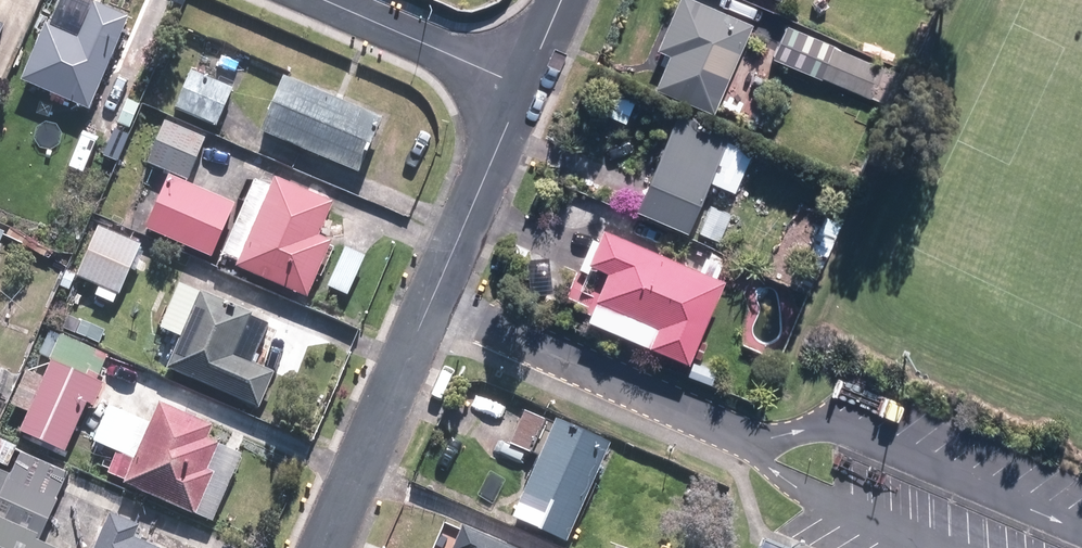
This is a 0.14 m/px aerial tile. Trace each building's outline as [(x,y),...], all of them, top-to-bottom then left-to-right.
[(755,24),(698,0),(680,0),(659,49),(672,55),(658,88),(717,113),(755,24)] [(92,112),(132,19),(97,4),(81,40),(49,26),(24,82),(92,112)] [(790,25),(776,56),(880,103),(894,71),(790,25)] [(236,89),(193,70),(176,110),(219,128),(236,89)] [(287,77),(264,131),(362,173),(385,119),(287,77)] [(627,122),(640,94),(622,86),(610,114),(627,122)] [(733,134),(680,112),(639,207),(692,230),(733,134)] [(207,139),(167,122),(150,164),(189,180),(207,139)] [(240,261),(237,266),(311,298),(336,242),(319,235),(335,199),(280,175),(274,188),(256,180),(223,254),(240,261)] [(238,207),(172,178),(149,229),(215,258),(238,207)] [(723,241),(734,214),(711,205),(700,232),(723,241)] [(728,278),(609,226),(594,261),(613,269),(591,319),(692,362),(728,278)] [(121,294),(143,246),(100,227),(78,275),(121,294)] [(367,256),(347,247),(329,288),(348,297),(367,256)] [(207,290),(172,369),(261,407),(275,374),(238,358),(258,312),(207,290)] [(105,385),(57,360),(47,379),(30,370),(12,404),(32,413),(23,431),(66,453),(91,404),(94,406),(105,385)] [(128,481),(126,486),(196,514),(213,473),(207,471),(219,443),(210,439),(215,426),(165,406),(157,425),(111,406),(96,443),(118,452),(109,473),(128,481)] [(608,439),(560,416),(514,516),(567,540),(597,476),(604,480),(616,452),(605,447),(608,439)] [(42,541),(72,473),(22,451),(11,475),(0,470),(0,547),(57,547),(42,541)] [(115,514),(100,547),(156,547),(136,540),(142,526),(115,514)] [(464,525),(454,547),(517,547),(464,525)]
